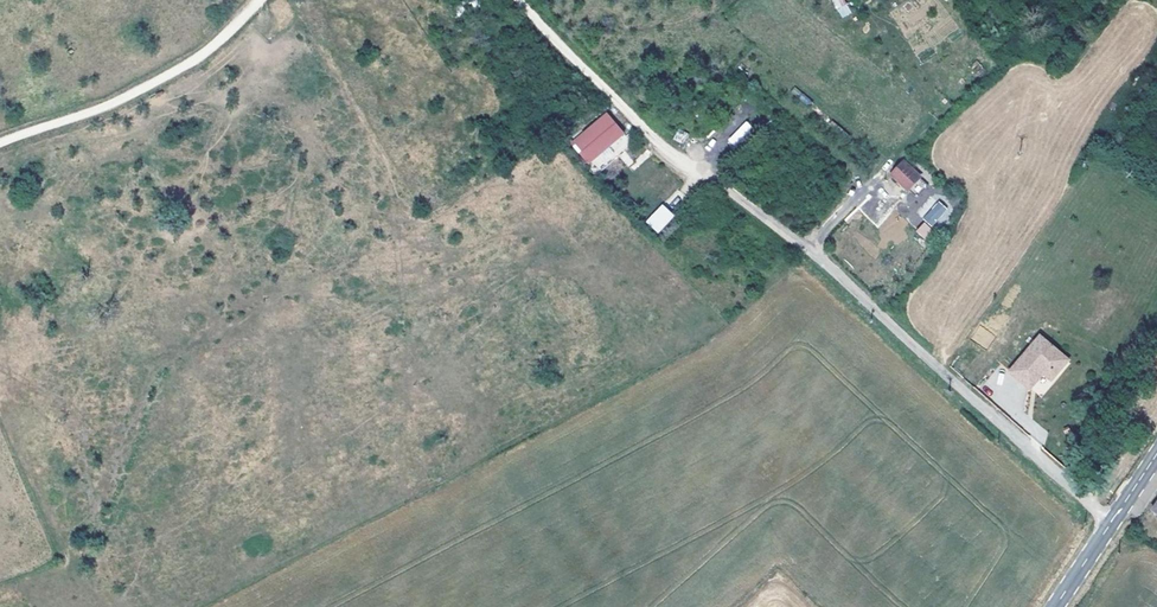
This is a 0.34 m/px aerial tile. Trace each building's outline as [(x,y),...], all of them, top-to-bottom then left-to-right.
[(851,14),(845,0),(832,0),(840,19),(851,14)] [(620,110),(615,104),(609,109),(614,115),(620,110)] [(624,134),(607,114),(572,144),(588,163),(624,134)] [(734,146),(753,128),(746,121),(728,139),(734,146)] [(688,134),(679,129),(673,139),(682,144),(688,134)] [(591,162),(597,168),(614,154),(609,147),(591,162)] [(919,177),(903,162),(892,174),(908,189),(919,177)] [(920,193),(925,184),(917,179),(912,189),(920,193)] [(934,227),(947,207),(936,200),(923,220),(934,227)] [(673,218),(662,208),(649,223),(659,233),(673,218)] [(916,233),(925,239),(933,229),(923,222),(916,233)] [(1068,361),(1040,337),(1010,372),(1030,389),(1043,373),(1047,368),(1056,375),(1068,361)] [(1047,368),(1043,373),(1051,380),(1056,375),(1047,368)]
